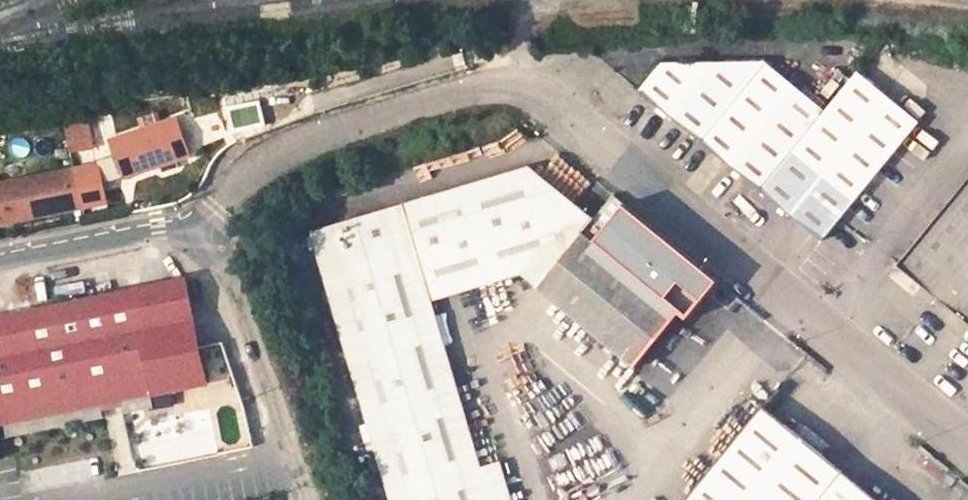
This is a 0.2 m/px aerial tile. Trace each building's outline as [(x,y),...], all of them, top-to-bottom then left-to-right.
[(777,54),(675,58),(651,85),(832,232),(931,117),(872,66),(835,103),(777,54)] [(227,109),(196,118),(203,144),(235,135),(227,109)] [(92,126),(72,126),(72,151),(91,151),(92,126)] [(119,157),(126,178),(191,153),(183,133),(119,157)] [(505,453),(486,459),(435,293),(526,265),(540,277),(655,375),(700,320),(584,227),(596,213),(578,198),(530,163),(309,221),(396,499),(519,499),(505,453)] [(109,200),(101,167),(0,186),(0,221),(109,200)] [(906,258),(967,309),(967,188),(906,258)] [(0,358),(0,425),(205,383),(184,280),(7,315),(15,355),(0,358)] [(770,397),(691,492),(700,499),(894,499),(832,448),(770,397)] [(594,493),(572,419),(535,431),(547,475),(548,475),(554,493),(572,489),(574,499),(594,493)]
